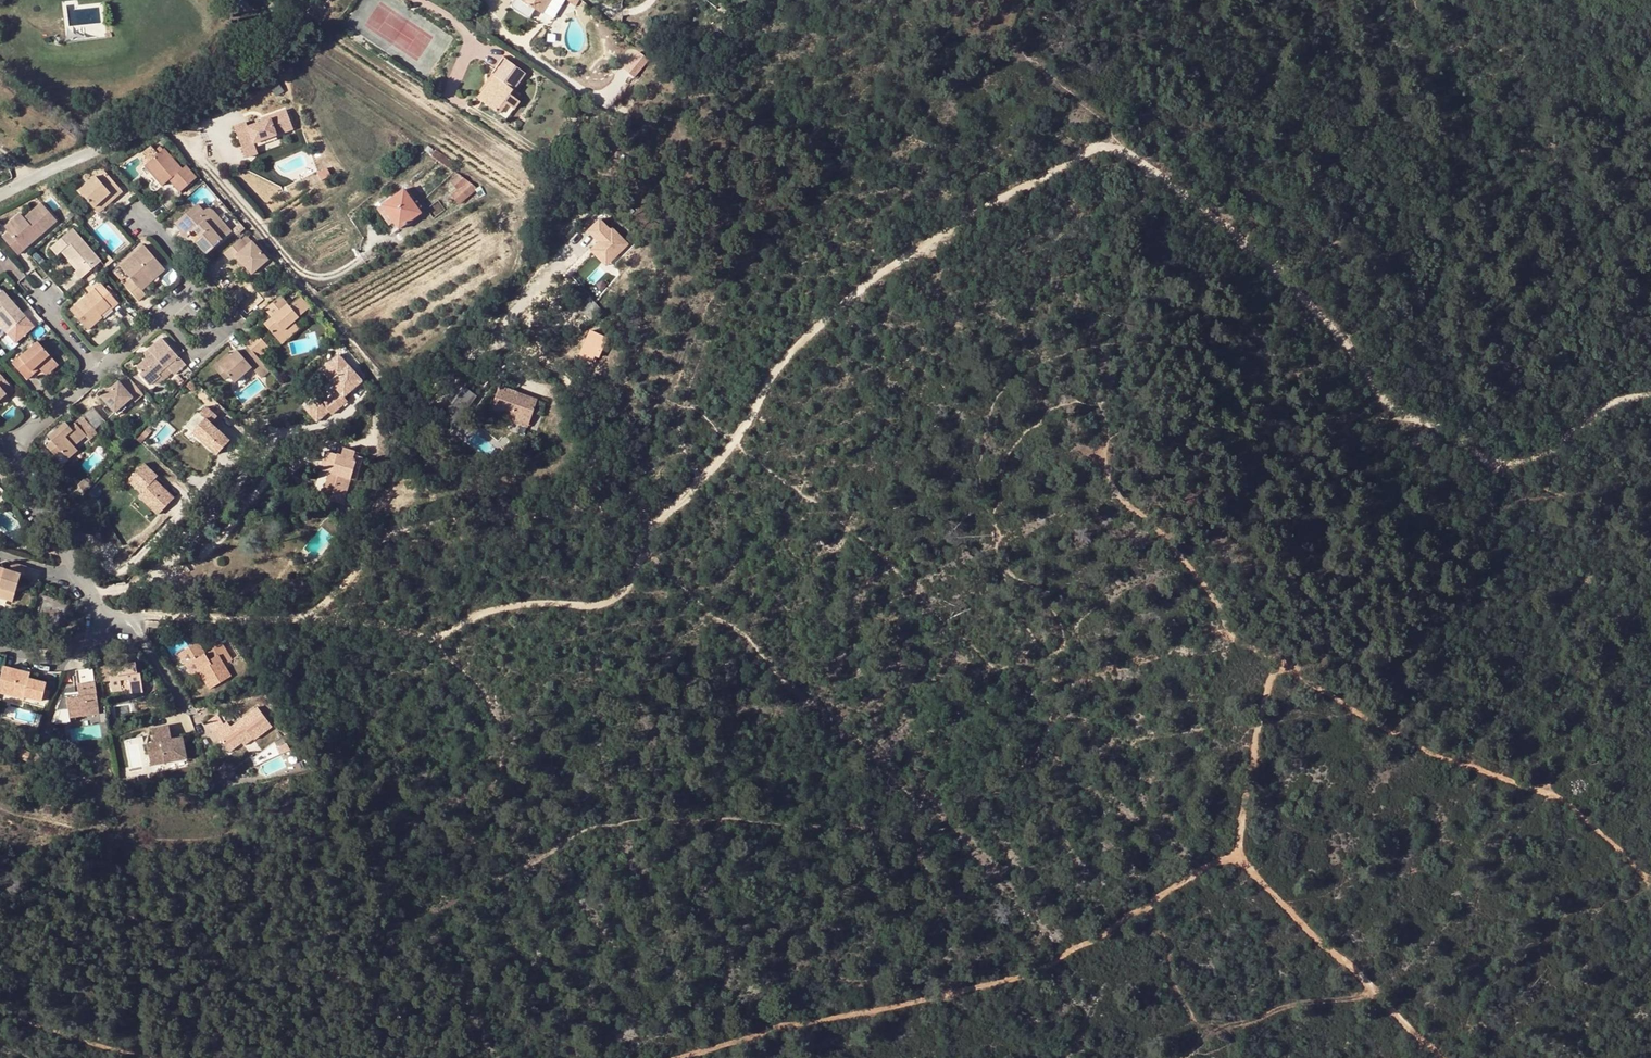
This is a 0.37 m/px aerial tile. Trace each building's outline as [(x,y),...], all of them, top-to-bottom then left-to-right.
[(529,19),(536,9),(542,12),(550,0),(515,0),(510,7),(529,19)] [(640,62),(633,73),(643,79),(655,63),(646,57),(642,64),(640,62)] [(499,91),(488,107),(503,117),(510,108),(520,114),(525,105),(522,103),(515,98),(517,94),(529,76),(505,61),(498,70),(503,74),(498,80),(510,89),(505,95),(499,91)] [(483,103),(488,107),(499,91),(505,95),(510,89),(498,80),(483,103)] [(525,99),(517,94),(515,98),(522,103),(525,99)] [(234,125),(243,157),(258,153),(255,141),(293,131),(288,110),(244,122),(234,125)] [(142,158),(149,166),(158,159),(151,150),(142,158)] [(455,162),(435,150),(431,156),(453,171),(456,168),(453,164),(455,162)] [(149,166),(144,170),(162,190),(168,184),(179,197),(196,182),(185,170),(180,174),(163,154),(158,159),(149,166)] [(452,195),(459,203),(474,188),(458,175),(451,181),(459,190),(452,195)] [(550,179),(542,190),(549,195),(557,185),(550,179)] [(82,199),(95,214),(111,200),(117,207),(126,198),(109,180),(101,188),(98,185),(82,199)] [(480,186),(474,189),(479,198),(485,195),(480,186)] [(402,189),(379,205),(390,221),(396,229),(418,212),(402,189)] [(111,200),(95,214),(102,221),(117,207),(111,200)] [(204,204),(199,207),(206,215),(211,211),(204,204)] [(390,221),(379,205),(374,208),(386,225),(390,221)] [(3,240),(21,259),(27,254),(24,251),(38,239),(40,242),(59,225),(43,207),(26,222),(21,217),(6,231),(8,234),(3,240)] [(199,207),(178,226),(184,233),(182,234),(182,236),(183,238),(184,239),(185,240),(187,239),(191,237),(196,233),(201,238),(196,243),(208,256),(231,234),(211,211),(206,215),(199,207)] [(583,230),(595,242),(587,249),(605,267),(628,245),(598,215),(583,230)] [(240,223),(232,230),(237,236),(245,229),(240,223)] [(64,257),(71,268),(76,264),(83,273),(90,267),(94,271),(102,264),(76,234),(54,253),(60,261),(64,257)] [(248,248),(242,241),(225,256),(234,266),(239,261),(254,276),(263,268),(270,275),(279,268),(271,260),(269,262),(252,244),(248,248)] [(147,249),(123,271),(133,283),(128,288),(141,304),(147,298),(144,295),(155,286),(152,283),(167,270),(147,249)] [(76,264),(71,268),(79,277),(83,273),(76,264)] [(119,266),(115,269),(122,281),(127,278),(119,266)] [(87,286),(90,289),(99,281),(100,281),(97,278),(87,286)] [(86,293),(91,299),(104,287),(99,281),(90,289),(86,293)] [(573,300),(578,306),(588,318),(601,307),(590,297),(576,283),(572,286),(580,294),(573,300)] [(113,289),(109,293),(118,303),(122,299),(113,289)] [(11,337),(8,341),(14,346),(26,336),(20,329),(28,323),(5,298),(0,302),(0,324),(11,337)] [(283,298),(269,312),(277,320),(268,328),(283,343),(291,336),(295,340),(304,331),(298,324),(313,309),(303,298),(292,307),(283,298)] [(8,341),(11,337),(0,324),(0,333),(8,341)] [(262,339),(251,350),(253,352),(262,361),(265,365),(276,354),(262,339)] [(164,342),(150,354),(155,359),(149,364),(140,373),(145,377),(142,380),(153,390),(163,380),(161,378),(169,372),(174,377),(177,380),(187,371),(164,342)] [(40,371),(44,376),(56,366),(40,347),(15,369),(29,387),(37,381),(33,377),(40,371)] [(262,361),(253,352),(245,359),(243,356),(225,372),(234,382),(238,387),(255,371),(253,369),(262,361)] [(316,422),(364,384),(338,352),(318,369),(331,385),(304,407),(316,422)] [(155,359),(150,354),(145,359),(149,364),(155,359)] [(262,361),(253,369),(255,371),(265,381),(273,374),(265,365),(262,361)] [(56,366),(44,376),(48,381),(61,371),(56,366)] [(218,371),(230,386),(234,382),(225,372),(222,368),(218,371)] [(161,378),(163,380),(167,384),(174,377),(169,372),(161,378)] [(144,397),(128,380),(105,401),(121,418),(130,410),(128,407),(135,401),(137,403),(144,397)] [(5,406),(11,400),(15,405),(21,399),(6,382),(0,387),(0,410),(5,406)] [(187,385),(174,398),(180,403),(193,391),(187,385)] [(221,407),(198,386),(193,391),(215,413),(221,407)] [(488,410),(507,417),(526,424),(535,400),(514,392),(512,397),(503,393),(504,389),(497,386),(488,410)] [(11,400),(5,406),(9,410),(15,405),(11,400)] [(526,424),(507,417),(505,421),(524,428),(526,424)] [(56,447),(50,452),(60,464),(65,459),(71,467),(79,459),(74,453),(87,442),(91,447),(100,438),(85,421),(76,429),(71,433),(68,429),(52,443),(56,447)] [(150,431),(146,427),(135,439),(139,443),(150,431)] [(244,458),(225,439),(199,465),(217,484),(244,458)] [(320,471),(329,473),(337,475),(329,501),(343,505),(350,480),(357,460),(362,462),(363,458),(366,458),(367,455),(343,448),(341,455),(326,451),(320,471)] [(357,460),(350,480),(356,481),(362,462),(357,460)] [(138,493),(137,495),(156,514),(174,496),(155,478),(158,475),(142,461),(124,479),(138,493)] [(337,475),(329,473),(321,498),(329,501),(337,475)] [(18,567),(15,577),(0,573),(0,593),(5,594),(3,601),(20,607),(28,581),(32,582),(34,572),(18,567)] [(233,644),(225,649),(226,650),(234,664),(243,659),(233,644)] [(202,649),(184,659),(198,682),(202,680),(213,699),(237,685),(230,673),(237,669),(234,664),(226,650),(218,654),(222,661),(213,666),(209,659),(202,649)] [(218,654),(209,659),(213,666),(222,661),(218,654)] [(198,682),(184,659),(178,663),(191,686),(198,682)] [(131,667),(105,671),(107,688),(114,687),(116,698),(134,696),(135,702),(147,700),(144,680),(140,681),(138,670),(132,671),(131,667)] [(35,683),(11,672),(7,682),(10,684),(7,692),(11,694),(8,702),(23,709),(25,705),(42,712),(50,694),(33,687),(35,683)] [(64,714),(65,723),(96,719),(89,672),(71,675),(74,696),(71,696),(71,691),(62,692),(52,715),(64,714)] [(225,751),(233,762),(246,753),(244,750),(252,745),(257,753),(277,740),(263,719),(236,738),(232,732),(228,735),(216,743),(222,753),(225,751)] [(76,729),(78,738),(102,733),(100,724),(76,729)] [(209,733),(216,743),(228,735),(221,726),(209,733)] [(149,751),(152,774),(186,770),(184,748),(174,748),(173,736),(155,738),(156,750),(149,751)] [(246,753),(233,762),(236,767),(250,758),(246,753)] [(264,775),(285,765),(280,754),(259,763),(264,775)] [(138,776),(123,779),(125,789),(140,786),(138,776)]
